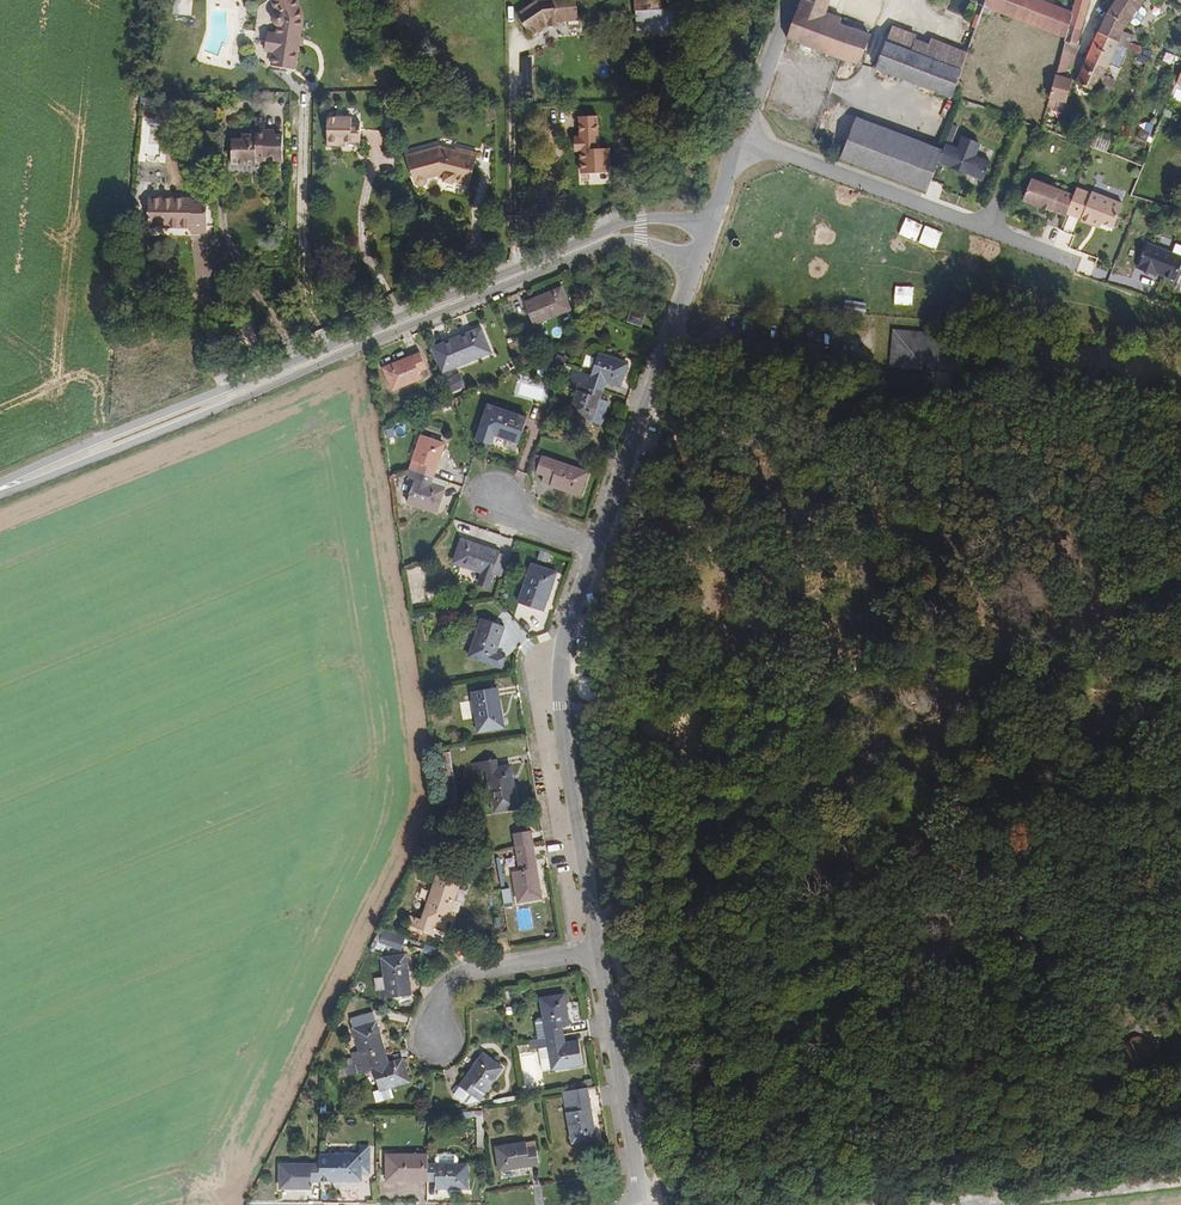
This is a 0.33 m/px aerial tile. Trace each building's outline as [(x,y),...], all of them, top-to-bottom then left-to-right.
[(277,58),(286,58),(284,67),(298,69),(302,45),(303,37),(306,16),(300,0),(273,0),(276,14),(273,16),(272,18),(273,22),(275,24),(282,24),(281,33),(270,33),(268,49),(278,50),(277,58)] [(524,28),(532,42),(549,31),(559,30),(559,27),(578,24),(576,8),(567,9),(567,0),(564,0),(537,3),(537,8),(535,9),(521,17),(527,26),(524,28)] [(576,8),(575,0),(567,0),(567,9),(576,8)] [(631,35),(684,35),(684,11),(657,10),(657,0),(631,0),(631,35)] [(788,42),(841,59),(861,66),(871,38),(837,25),(838,20),(824,14),(829,0),(803,0),(788,42)] [(984,11),(1066,40),(1068,30),(1072,15),(1028,0),(989,0),(984,11)] [(1072,15),(1068,30),(1081,34),(1090,0),(1076,0),(1072,15)] [(1135,55),(1136,52),(1133,51),(1133,49),(1131,48),(1134,39),(1124,34),(1146,0),(1119,0),(1118,1),(1109,17),(1097,40),(1128,52),(1135,55)] [(519,18),(524,28),(527,26),(521,17),(519,18)] [(971,36),(975,38),(981,21),(977,20),(971,36)] [(893,29),(887,43),(962,72),(969,53),(934,41),(932,46),(920,42),(921,39),(893,29)] [(1077,47),(1081,34),(1068,30),(1066,40),(1064,44),(1077,47)] [(1123,65),(1128,52),(1097,40),(1087,61),(1107,71),(1112,60),(1123,65)] [(887,43),(877,71),(912,83),(952,97),(962,72),(887,43)] [(1064,44),(1062,52),(1075,57),(1078,48),(1077,47),(1064,44)] [(1062,52),(1047,107),(1054,109),(1056,101),(1067,104),(1072,86),(1073,82),(1063,79),(1066,69),(1073,70),(1074,66),(1072,65),(1075,57),(1062,52)] [(286,58),(277,58),(276,66),(284,67),(286,58)] [(1107,71),(1087,61),(1077,83),(1097,93),(1098,91),(1102,82),(1107,71)] [(1179,66),(1172,86),(1180,90),(1180,67),(1179,66)] [(1098,91),(1107,97),(1112,87),(1102,82),(1098,91)] [(1056,101),(1054,109),(1064,112),(1067,104),(1056,101)] [(494,119),(494,106),(480,107),(481,117),(488,117),(488,120),(494,119)] [(580,174),(599,174),(612,173),(611,148),(598,148),(597,115),(578,116),(579,136),(574,136),(575,151),(579,151),(580,174)] [(840,160),(927,194),(939,165),(943,147),(857,117),(840,160)] [(341,143),(349,142),(364,142),(364,125),(355,125),(355,118),(330,119),(332,148),(341,148),(341,143)] [(242,142),(231,142),(230,167),(256,167),(256,163),(267,163),(267,159),(273,159),(274,163),(283,163),(283,137),(275,137),(275,132),(255,132),(254,137),(241,137),(242,142)] [(985,182),(991,166),(975,160),(981,143),(965,136),(963,140),(959,147),(945,142),(943,147),(939,165),(985,182)] [(1079,145),(1092,150),(1094,151),(1097,141),(1091,138),(1089,141),(1083,138),(1079,145)] [(438,146),(406,155),(412,180),(416,183),(419,184),(421,184),(424,181),(425,178),(435,175),(442,176),(443,181),(453,183),(454,182),(464,185),(469,168),(472,169),(476,153),(455,147),(453,150),(438,146)] [(1052,213),(1066,217),(1067,214),(1074,196),(1032,181),(1023,202),(1051,212),(1052,213)] [(626,192),(630,199),(642,192),(638,185),(626,192)] [(1091,195),(1077,189),(1074,196),(1067,214),(1081,221),(1081,222),(1100,229),(1102,224),(1113,228),(1123,205),(1092,193),(1091,195)] [(186,234),(188,233),(205,233),(205,210),(192,210),(193,206),(187,206),(187,199),(144,198),(143,227),(186,227),(186,234)] [(1138,270),(1155,276),(1156,274),(1175,281),(1180,266),(1180,257),(1148,244),(1138,270)] [(1176,244),(1173,252),(1180,255),(1180,245),(1176,244)] [(570,309),(561,287),(513,307),(519,321),(526,318),(530,326),(570,309)] [(844,302),(844,313),(863,314),(863,304),(844,302)] [(642,321),(629,316),(627,322),(640,327),(642,321)] [(645,318),(642,330),(653,333),(657,322),(645,318)] [(481,327),(431,348),(442,373),(492,353),(481,327)] [(946,333),(893,329),(889,368),(922,370),(923,364),(944,366),(946,333)] [(426,369),(419,351),(381,367),(391,390),(419,379),(417,373),(426,369)] [(573,370),(570,378),(604,390),(606,383),(621,387),(629,362),(599,351),(590,376),(573,370)] [(559,355),(553,365),(562,370),(568,360),(559,355)] [(531,363),(526,356),(518,362),(524,369),(531,363)] [(549,369),(539,367),(537,375),(548,377),(549,369)] [(459,374),(445,380),(451,392),(462,388),(459,381),(462,380),(459,374)] [(604,390),(570,378),(566,388),(579,393),(571,415),(601,425),(609,402),(601,400),(604,390)] [(490,404),(478,440),(491,445),(496,432),(519,440),(527,418),(490,404)] [(417,461),(414,469),(435,476),(446,445),(419,435),(411,459),(417,461)] [(537,471),(542,455),(537,453),(531,469),(537,471)] [(543,454),(542,455),(537,471),(544,473),(541,480),(580,493),(589,468),(543,454)] [(411,459),(407,470),(414,469),(417,461),(411,459)] [(414,469),(411,481),(403,503),(436,514),(448,480),(435,476),(414,469)] [(414,469),(407,470),(405,478),(411,481),(414,469)] [(484,585),(488,572),(494,551),(456,538),(449,561),(477,571),(474,582),(484,585)] [(494,551),(488,572),(496,574),(503,554),(494,551)] [(540,551),(538,560),(546,563),(549,554),(540,551)] [(533,563),(519,602),(542,610),(555,571),(533,563)] [(476,615),(463,655),(498,665),(501,655),(491,652),(499,624),(476,615)] [(670,619),(662,620),(662,631),(670,631),(670,619)] [(1127,676),(1118,676),(1118,689),(1127,689),(1127,676)] [(473,693),(480,734),(505,729),(498,690),(473,693)] [(979,730),(968,730),(968,749),(979,749),(979,730)] [(862,741),(853,741),(853,753),(862,753),(862,741)] [(483,772),(487,796),(513,793),(508,767),(496,769),(495,761),(470,765),(471,774),(483,772)] [(513,793),(487,796),(489,811),(515,807),(513,793)] [(513,835),(514,848),(530,845),(528,833),(513,835)] [(530,845),(514,848),(518,869),(509,870),(515,905),(539,901),(530,845)] [(448,925),(450,918),(453,909),(462,882),(460,881),(453,879),(454,875),(440,870),(425,918),(413,915),(411,924),(433,930),(436,921),(448,925)] [(453,909),(450,918),(458,920),(461,912),(453,909)] [(383,930),(377,947),(385,950),(388,943),(404,948),(407,938),(383,930)] [(386,990),(380,992),(382,1001),(415,993),(404,954),(379,960),(383,979),(386,990)] [(377,993),(380,992),(386,990),(383,979),(374,981),(377,993)] [(530,1039),(561,1033),(559,1025),(567,1023),(562,996),(536,1000),(540,1028),(528,1030),(530,1039)] [(353,1070),(387,1060),(375,1018),(348,1025),(357,1057),(348,1060),(349,1065),(341,1067),(342,1073),(350,1071),(353,1070)] [(561,1042),(561,1033),(530,1039),(524,1040),(525,1048),(531,1047),(543,1045),(546,1067),(579,1061),(575,1040),(561,1042)] [(541,1068),(546,1067),(543,1045),(531,1047),(533,1052),(535,1052),(537,1065),(536,1065),(537,1070),(541,1070),(541,1068)] [(481,1049),(451,1089),(463,1098),(477,1098),(502,1065),(481,1049)] [(389,1068),(387,1060),(353,1070),(355,1080),(371,1077),(376,1098),(389,1095),(408,1090),(402,1065),(389,1068)] [(342,1073),(341,1073),(342,1081),(352,1078),(350,1071),(342,1073)] [(595,1140),(587,1089),(562,1093),(571,1144),(595,1140)] [(390,1100),(389,1095),(376,1098),(371,1099),(373,1109),(391,1106),(391,1103),(392,1103),(392,1100),(390,1100)] [(500,1173),(538,1167),(535,1146),(528,1147),(527,1143),(495,1148),(500,1173)] [(314,1161),(313,1180),(356,1181),(356,1174),(356,1158),(365,1157),(366,1148),(356,1148),(356,1155),(313,1155),(314,1161)] [(385,1182),(426,1183),(425,1160),(425,1153),(385,1153),(385,1182)] [(356,1158),(356,1174),(365,1175),(365,1157),(356,1158)] [(307,1181),(313,1180),(314,1161),(275,1160),(275,1186),(307,1186),(307,1181)] [(425,1160),(426,1183),(433,1183),(433,1189),(464,1189),(464,1162),(425,1160)]
